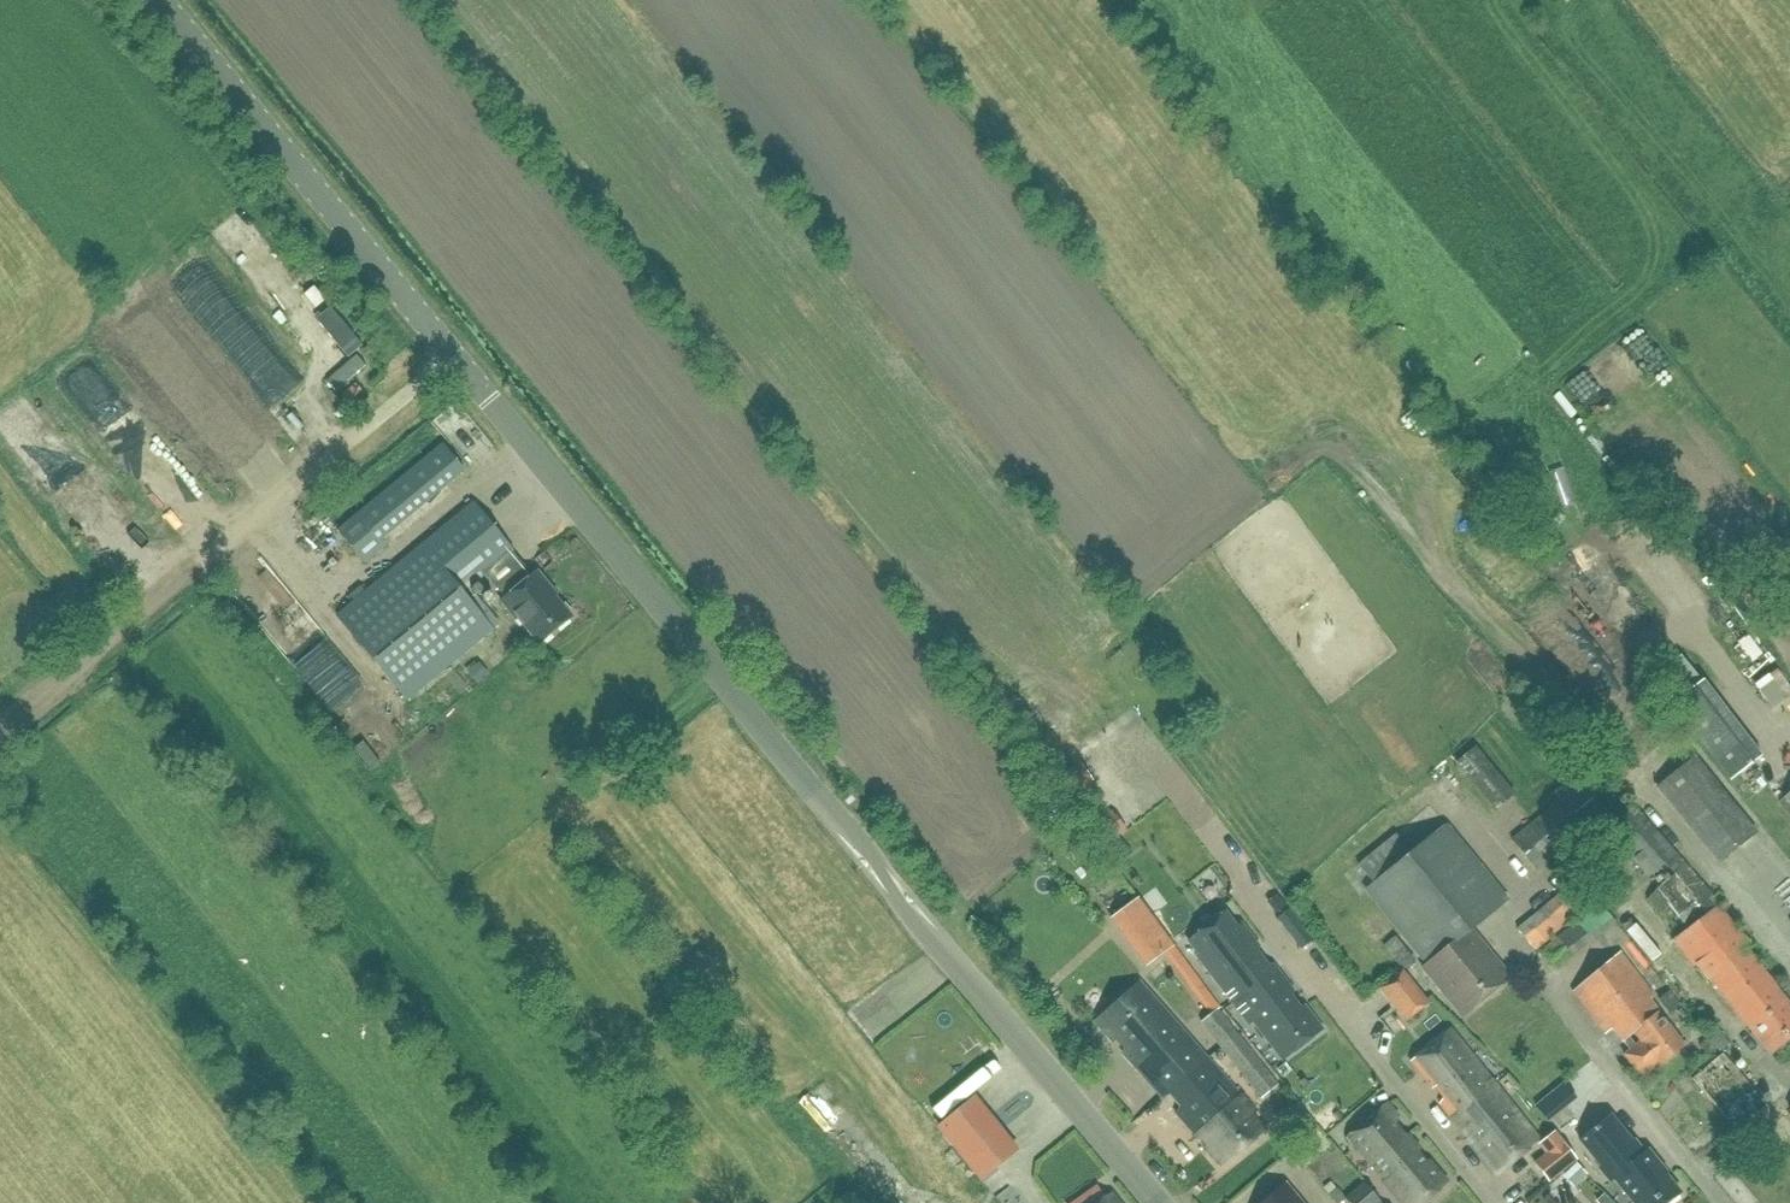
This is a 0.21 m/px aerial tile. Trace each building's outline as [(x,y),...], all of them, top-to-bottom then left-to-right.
[(170,292),(198,316),(223,288),(195,264),(170,292)] [(334,396),(367,371),(357,358),(324,384),(334,396)] [(456,408),(431,420),(440,440),(465,428),(456,408)] [(365,563),(385,546),(380,540),(464,471),(440,442),(336,528),(365,563)] [(472,502),(335,614),(407,703),(494,631),(462,592),(485,573),(505,597),(500,601),(513,616),(514,615),(538,643),(570,616),(546,588),(548,586),(536,571),(529,577),(509,553),(512,551),(472,502)] [(1789,701),(1789,697),(1778,674),(1764,681),(1777,707),(1789,701)] [(1748,676),(1738,681),(1749,706),(1760,701),(1748,676)] [(1733,782),(1764,758),(1708,685),(1676,708),(1733,782)] [(1493,811),(1514,793),(1474,746),(1453,763),(1493,811)] [(1717,862),(1755,832),(1694,757),(1656,787),(1717,862)] [(1535,870),(1603,813),(1579,784),(1510,840),(1535,870)] [(1777,803),(1789,817),(1789,792),(1777,803)] [(1685,929),(1719,903),(1633,807),(1607,830),(1611,834),(1599,845),(1607,854),(1589,868),(1603,883),(1619,869),(1616,864),(1628,854),(1648,876),(1647,877),(1656,889),(1645,898),(1658,914),(1668,907),(1685,929)] [(1505,900),(1445,825),(1410,854),(1394,834),(1357,865),(1373,884),(1365,890),(1426,964),(1421,968),(1461,1016),(1510,977),(1470,928),(1505,900)] [(1596,901),(1577,878),(1515,929),(1534,952),(1596,901)] [(1171,946),(1137,900),(1113,918),(1148,963),(1171,946)] [(1672,939),(1693,966),(1696,964),(1708,979),(1709,979),(1747,1028),(1748,1027),(1769,1053),(1789,1037),(1789,1010),(1779,996),(1789,988),(1789,985),(1785,979),(1775,987),(1746,950),(1749,947),(1717,906),(1672,939)] [(1197,958),(1233,1004),(1277,970),(1272,965),(1264,965),(1254,973),(1245,962),(1256,954),(1259,947),(1241,924),(1232,930),(1221,915),(1188,940),(1200,956),(1197,958)] [(1289,935),(1300,950),(1314,940),(1303,924),(1289,935)] [(1683,1045),(1663,1019),(1648,1000),(1653,996),(1619,952),(1570,992),(1604,1035),(1612,1028),(1628,1050),(1622,1055),(1640,1077),(1656,1065),(1683,1045)] [(1277,970),(1233,1004),(1248,1024),(1252,1022),(1282,1060),(1322,1029),(1304,1005),(1298,1008),(1289,996),(1294,992),(1277,970)] [(1402,971),(1380,989),(1405,1019),(1427,1001),(1402,971)] [(1151,1087),(1160,1097),(1205,1057),(1140,983),(1095,1023),(1126,1059),(1134,1052),(1146,1065),(1138,1072),(1151,1086),(1151,1087)] [(1217,1008),(1198,1022),(1260,1099),(1277,1084),(1217,1008)] [(1730,1043),(1717,1027),(1708,1034),(1720,1051),(1730,1043)] [(1538,1140),(1448,1029),(1409,1060),(1431,1088),(1437,1083),(1445,1094),(1438,1103),(1443,1109),(1442,1110),(1495,1175),(1538,1140)] [(1710,1061),(1690,1079),(1735,1132),(1756,1114),(1767,1105),(1746,1081),(1742,1077),(1722,1053),(1710,1061)] [(1205,1057),(1160,1097),(1161,1099),(1168,1096),(1179,1107),(1175,1114),(1197,1138),(1199,1136),(1207,1144),(1205,1147),(1221,1165),(1266,1130),(1250,1113),(1253,1110),(1205,1057)] [(1562,1082),(1533,1106),(1545,1120),(1574,1097),(1562,1082)] [(938,1127),(981,1179),(1016,1150),(973,1098),(938,1127)] [(1383,1104),(1346,1135),(1382,1181),(1380,1182),(1397,1202),(1420,1202),(1444,1183),(1428,1163),(1424,1164),(1415,1153),(1419,1147),(1410,1134),(1398,1139),(1388,1127),(1396,1118),(1386,1106),(1386,1107),(1383,1104)] [(1630,1143),(1631,1142),(1619,1128),(1609,1115),(1579,1140),(1602,1166),(1613,1178),(1612,1179),(1632,1202),(1665,1202),(1679,1192),(1658,1167),(1659,1165),(1647,1150),(1640,1155),(1630,1143)] [(1559,1140),(1544,1153),(1532,1162),(1548,1181),(1575,1159),(1559,1140)] [(1285,1182),(1260,1202),(1302,1202),(1285,1182)] [(1343,1198),(1344,1199),(1347,1202),(1379,1202),(1362,1183),(1343,1198)] [(1113,1193),(1106,1198),(1098,1187),(1074,1202),(1120,1202),(1113,1193)] [(1328,1196),(1334,1202),(1339,1202),(1344,1199),(1343,1198),(1335,1189),(1328,1196)]
